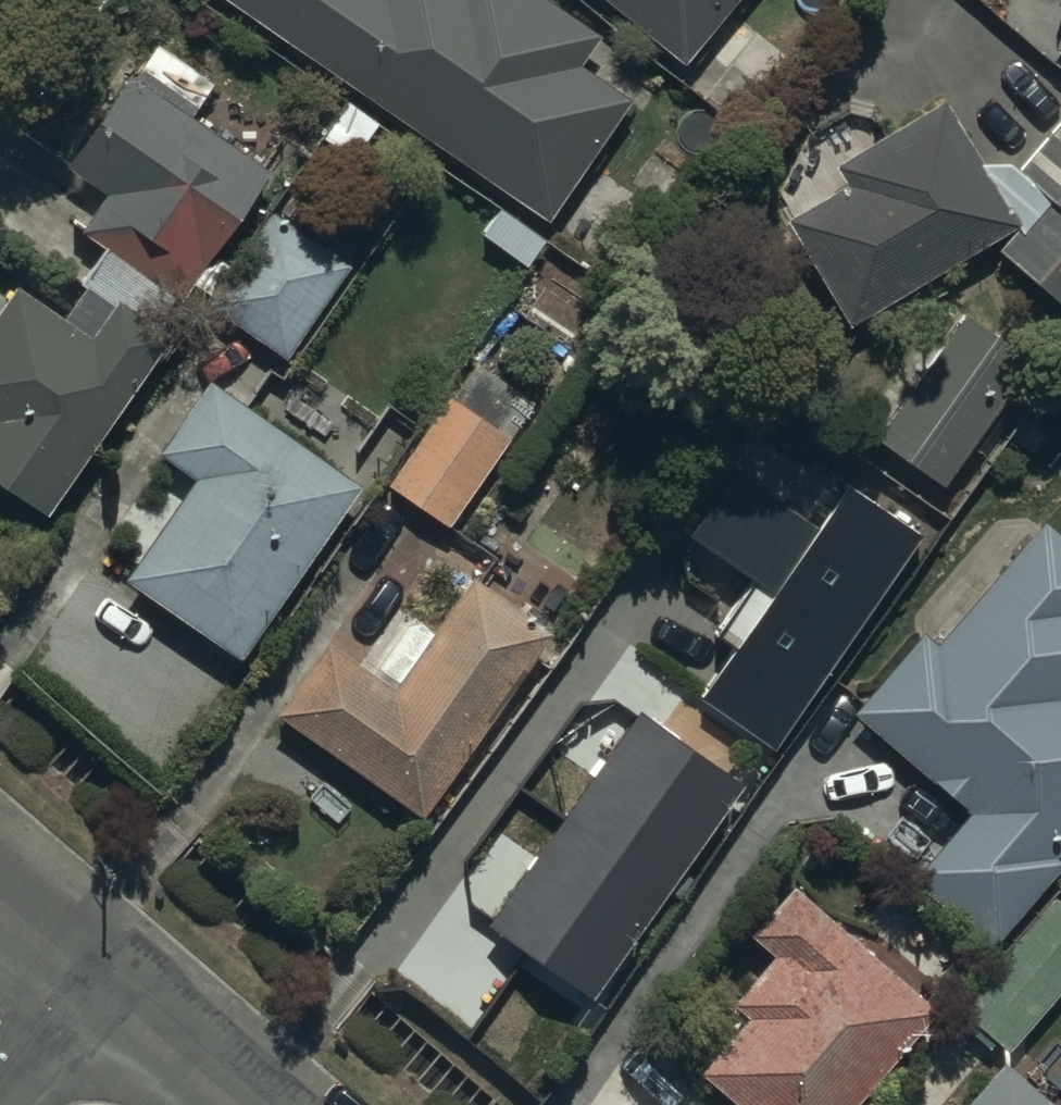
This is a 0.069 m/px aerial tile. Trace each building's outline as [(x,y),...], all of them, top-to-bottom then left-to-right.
[(547,223),(632,102),(582,68),(601,41),(542,0),(228,0),(547,223)] [(690,62),(741,0),(614,0),(690,62)] [(171,290),(189,302),(271,174),(190,123),(214,86),(149,45),(69,170),(109,195),(83,236),(105,250),(81,287),(115,309),(119,304),(148,326),(171,290)] [(994,249),(1005,211),(943,100),(834,161),(849,188),(786,223),(847,332),(994,249)] [(273,210),(206,305),(287,363),(354,267),(273,210)] [(115,309),(92,340),(17,288),(0,317),(0,487),(51,519),(166,338),(148,326),(119,304),(115,309)] [(1034,360),(967,317),(887,440),(953,484),(1034,360)] [(363,491),(210,384),(158,459),(197,486),(128,584),(243,663),(363,491)] [(448,399),(387,487),(450,531),(511,443),(448,399)] [(817,526),(733,468),(686,536),(775,598),(705,700),(776,749),(923,536),(846,483),(817,526)] [(854,718),(966,818),(911,880),(991,952),(1060,874),(1060,865),(1057,861),(1060,856),(1060,534),(1048,522),(936,647),(923,637),(854,718)] [(472,584),(436,637),(397,610),(359,667),(328,646),(276,723),(421,821),(547,635),(472,584)] [(739,782),(636,711),(488,929),(591,999),(739,782)] [(701,1073),(737,1104),(850,1104),(930,1015),(793,894),(753,938),(775,958),(736,1002),(746,1010),(701,1073)] [(1051,901),(963,1012),(1011,1051),(1060,989),(1060,909),(1051,901)] [(1004,1070),(975,1104),(1046,1104),(1004,1070)]
